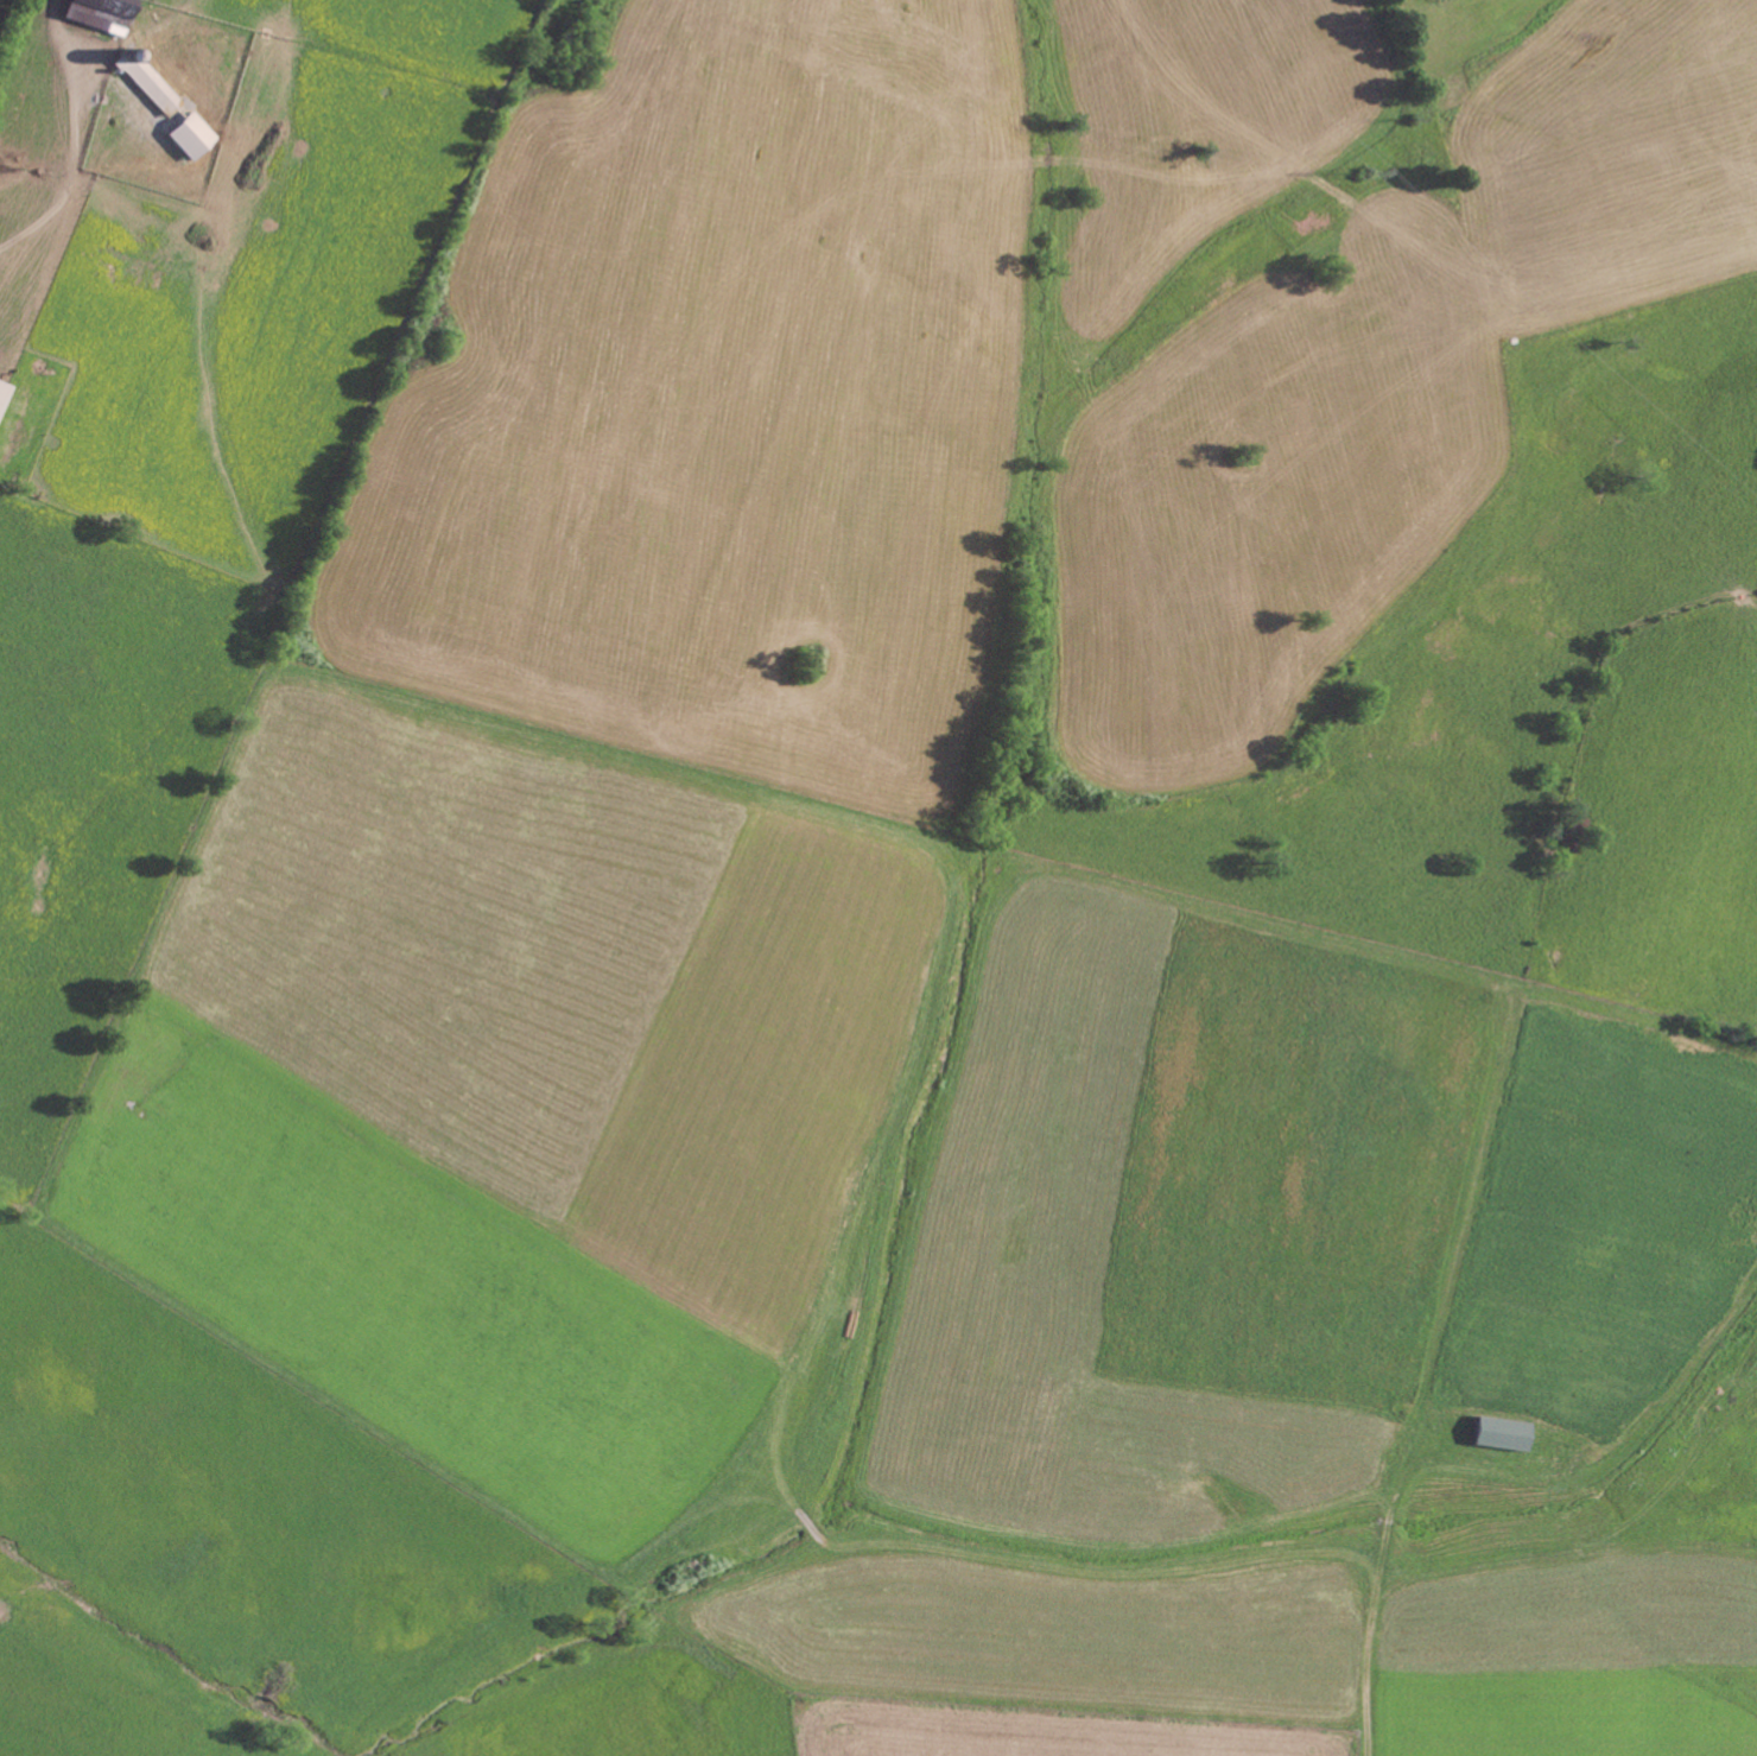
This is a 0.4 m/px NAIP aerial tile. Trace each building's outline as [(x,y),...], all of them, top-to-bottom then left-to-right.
[(125,38),(136,0),(70,0),(64,20),(125,38)] [(168,119),(184,104),(132,48),(116,63),(168,119)] [(218,139),(192,112),(167,137),(193,163),(218,139)] [(1532,1424),(1478,1418),(1475,1446),(1529,1452),(1532,1424)]
